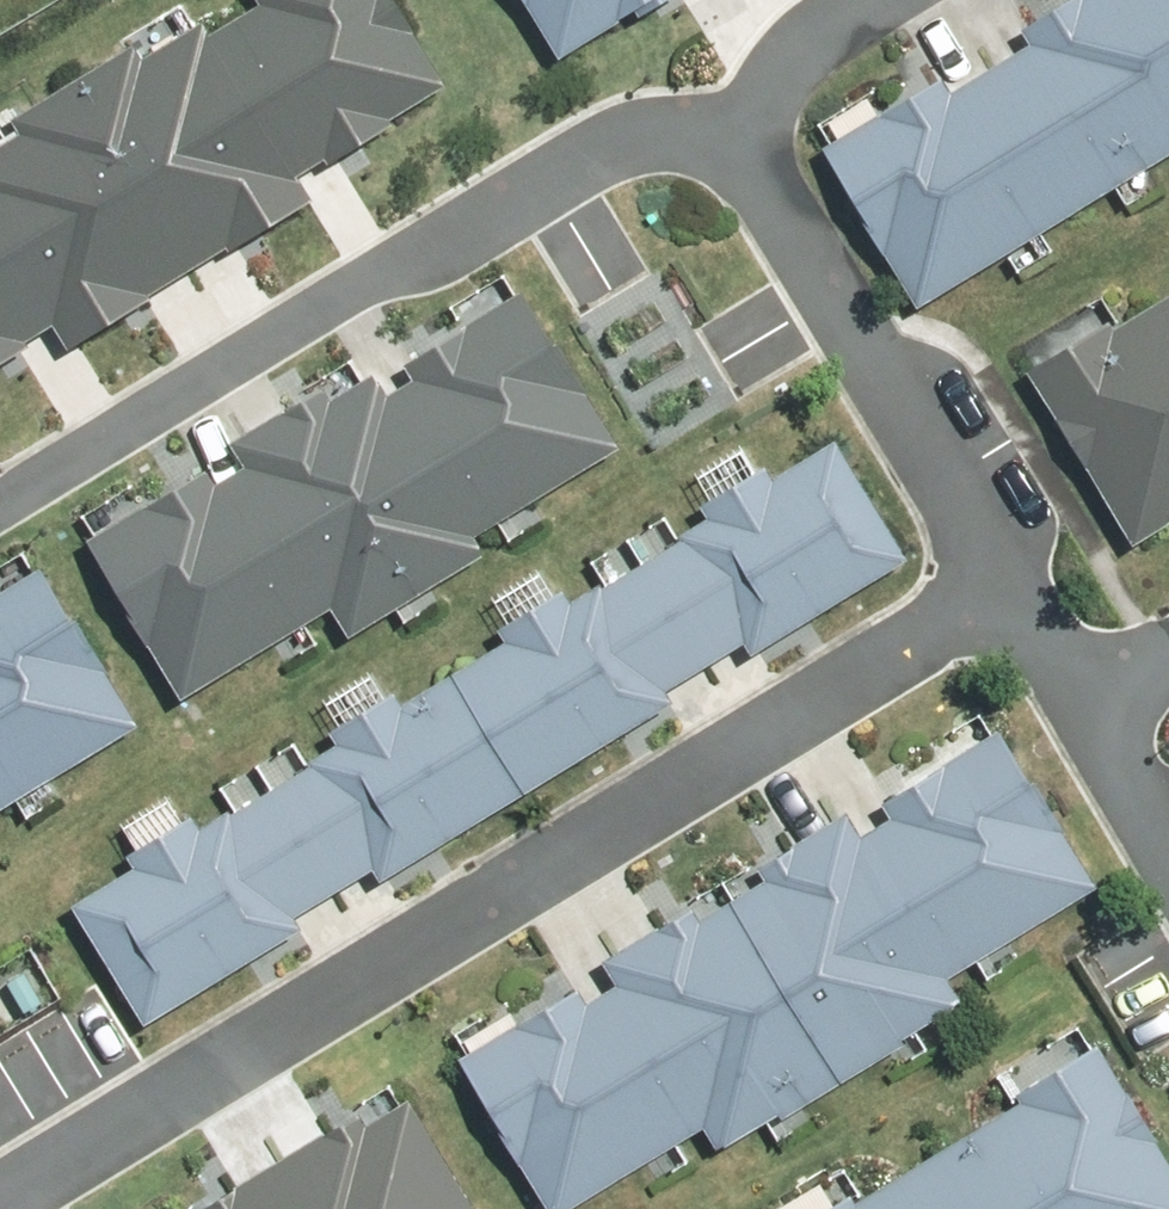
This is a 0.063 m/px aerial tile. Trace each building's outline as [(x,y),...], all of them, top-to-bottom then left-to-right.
[(455,81),(404,0),(275,0),(171,64),(155,37),(0,132),(0,361),(455,81)] [(568,40),(633,0),(544,0),(568,40)] [(1168,150),(1168,0),(1085,0),(896,119),(880,94),(822,130),(930,300),(1168,150)] [(145,471),(78,509),(189,700),(355,605),(362,618),(488,545),(481,532),(643,439),(537,257),(456,304),(464,317),(158,494),(145,471)] [(1045,364),(1161,546),(1168,541),(1168,316),(1137,336),(1123,315),(1045,364)] [(85,908),(159,1026),(901,563),(827,446),(773,479),(759,456),(703,490),(718,514),(580,600),(565,575),(508,610),(523,635),(412,705),(396,679),(337,716),(353,741),(200,837),(182,808),(128,842),(146,871),(85,908)] [(146,717),(55,560),(0,592),(0,802),(146,717)] [(470,1052),(561,1208),(617,1208),(984,999),(970,973),(1096,901),(1006,745),(470,1052)] [(1089,1050),(823,1208),(1168,1208),(1168,1183),(1089,1050)] [(415,1098),(229,1208),(482,1208),(415,1098)]
